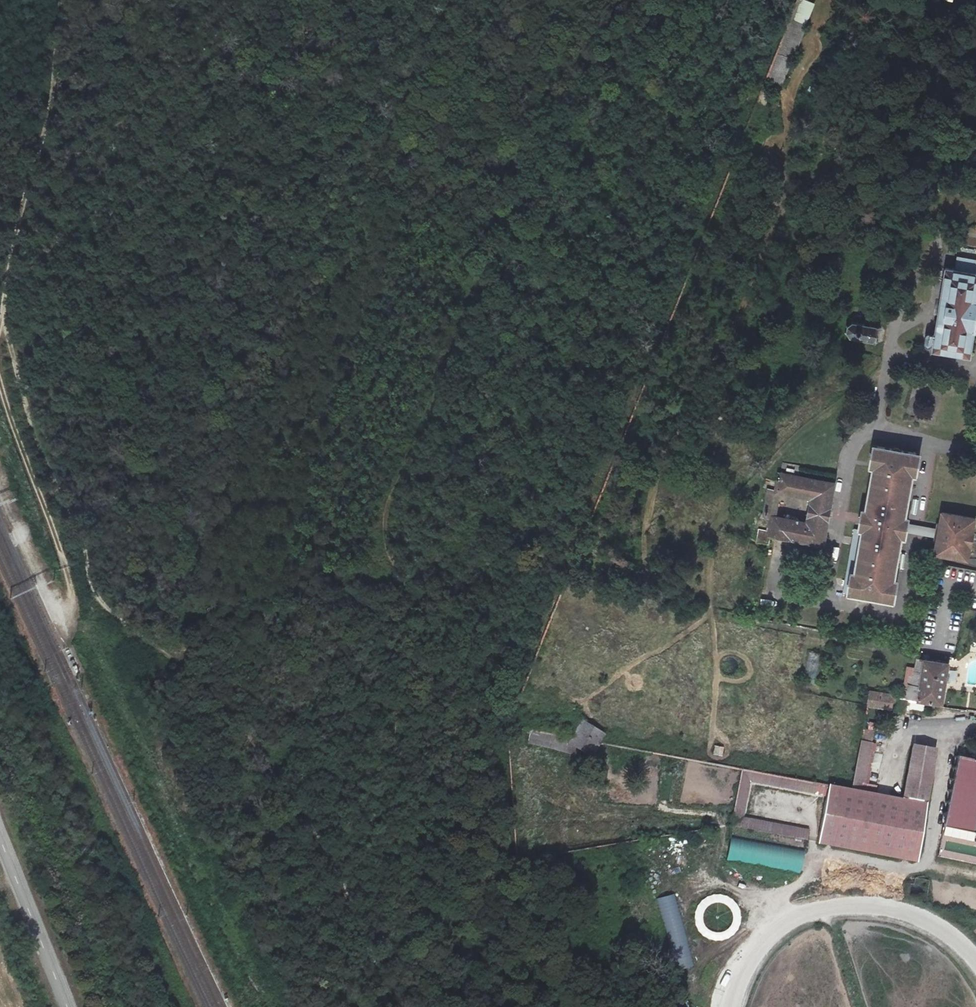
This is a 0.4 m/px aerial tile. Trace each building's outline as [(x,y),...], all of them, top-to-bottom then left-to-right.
[(766,78),(782,84),(805,26),(789,19),(766,78)] [(756,102),(765,106),(770,94),(761,91),(756,102)] [(754,142),(761,145),(764,138),(757,135),(754,142)] [(975,324),(975,273),(945,268),(932,351),(971,357),(975,324)] [(861,322),(861,314),(844,312),(843,321),(861,322)] [(850,338),(876,342),(878,327),(852,323),(847,326),(846,333),(850,338)] [(704,430),(709,434),(727,413),(722,409),(704,430)] [(909,530),(910,523),(911,517),(908,516),(915,473),(919,474),(922,453),(877,445),(873,467),(877,467),(869,509),(866,509),(862,529),(866,529),(858,573),(855,572),(851,592),(897,600),(900,579),(897,579),(904,536),(908,537),(909,530)] [(777,491),(769,489),(764,516),(773,518),(770,531),(770,535),(824,545),(834,483),(798,477),(800,466),(783,463),(781,473),(780,473),(777,491)] [(938,535),(937,541),(940,542),(938,553),(971,559),(975,529),(975,516),(946,511),(944,523),(940,522),(939,528),(938,535)] [(909,530),(938,535),(939,528),(910,523),(909,530)] [(770,535),(770,531),(759,529),(756,542),(768,544),(770,535)] [(802,684),(817,686),(823,654),(808,651),(802,684)] [(908,693),(903,692),(903,697),(903,698),(918,700),(942,704),(949,663),(918,658),(916,668),(913,686),(909,686),(908,693)] [(907,667),(903,692),(908,693),(909,686),(913,686),(916,668),(907,667)] [(868,705),(892,710),(894,695),(871,690),(868,705)] [(572,739),(551,734),(549,748),(578,756),(581,749),(591,755),(598,743),(603,735),(582,722),(572,739)] [(864,729),(861,742),(871,744),(873,731),(864,729)] [(549,748),(551,734),(530,730),(528,744),(549,748)] [(861,742),(851,791),(861,793),(871,744),(861,742)] [(714,754),(721,755),(722,749),(716,747),(714,754)] [(912,747),(907,777),(930,781),(935,751),(912,747)] [(650,764),(664,765),(665,754),(651,753),(650,764)] [(975,833),(975,830),(975,759),(958,756),(944,827),(975,833)] [(826,796),(828,787),(828,786),(743,770),(732,826),(808,840),(809,830),(743,818),(750,781),(826,796)] [(828,787),(826,796),(818,842),(917,860),(926,805),(930,781),(907,777),(903,800),(861,793),(851,791),(828,787)] [(727,862),(802,872),(805,849),(730,839),(727,862)] [(676,894),(657,898),(674,970),(693,966),(676,894)] [(738,906),(732,907),(734,922),(740,921),(738,906)]
